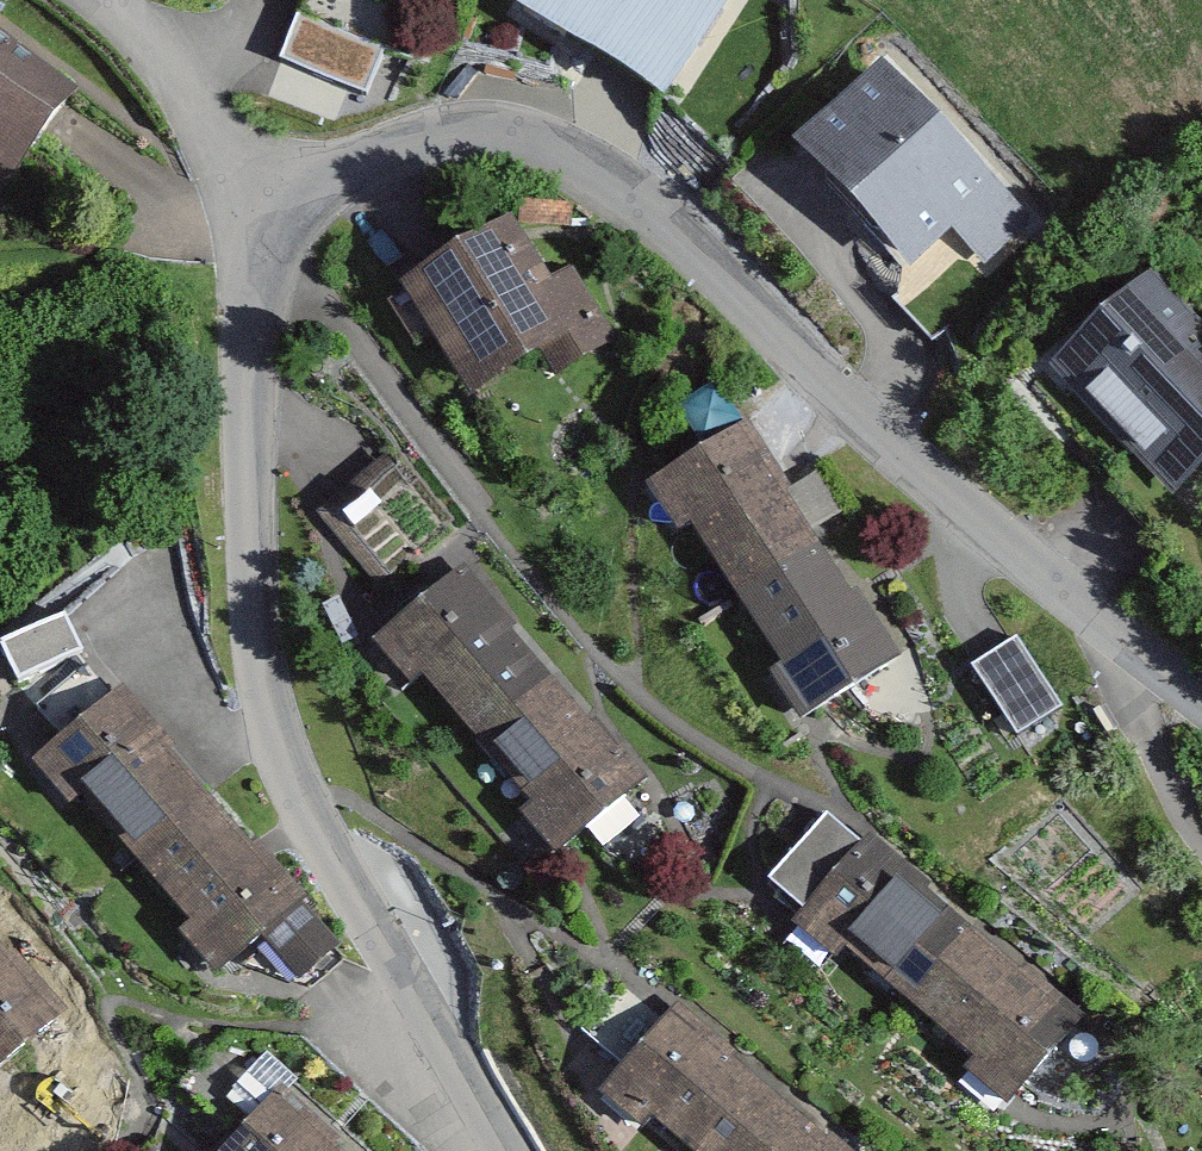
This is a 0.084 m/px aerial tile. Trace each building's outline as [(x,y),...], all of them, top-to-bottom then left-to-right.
[(516,1),(666,96),(727,0),(517,0),(516,1)] [(384,46),(296,13),(278,59),(366,93),(384,46)] [(0,25),(0,185),(77,85),(0,25)] [(1044,231),(862,49),(750,161),(874,284),(916,242),(991,285),(1044,231)] [(551,278),(510,212),(401,278),(471,392),(527,358),(540,380),(614,335),(571,266),(551,278)] [(1151,263),(1043,369),(1166,494),(1201,459),(1201,315),(1151,263)] [(734,593),(823,537),(748,421),(643,488),(672,534),(689,523),(734,593)] [(440,530),(395,469),(317,526),(362,587),(440,530)] [(798,718),(898,654),(823,537),(734,593),(779,664),(768,670),(798,718)] [(475,738),(555,672),(463,564),(372,641),(409,685),(421,675),(475,738)] [(66,610),(0,638),(0,639),(16,677),(82,649),(66,610)] [(1063,705),(1020,635),(976,661),(1019,732),(1063,705)] [(559,854),(647,780),(555,672),(475,738),(529,802),(520,809),(559,854)] [(121,868),(215,789),(124,681),(30,760),(121,868)] [(212,976),(306,897),(215,789),(121,868),(212,976)] [(900,1013),(979,924),(872,830),(793,920),(900,1013)] [(1007,1107),(1086,1017),(979,924),(900,1013),(1007,1107)] [(58,1025),(6,959),(0,964),(0,1071),(58,1025)] [(784,1093),(677,1003),(602,1093),(641,1126),(649,1117),(689,1150),(732,1150),(784,1093)] [(278,1089),(223,1150),(348,1150),(278,1089)] [(784,1093),(732,1150),(853,1150),(784,1093)]
